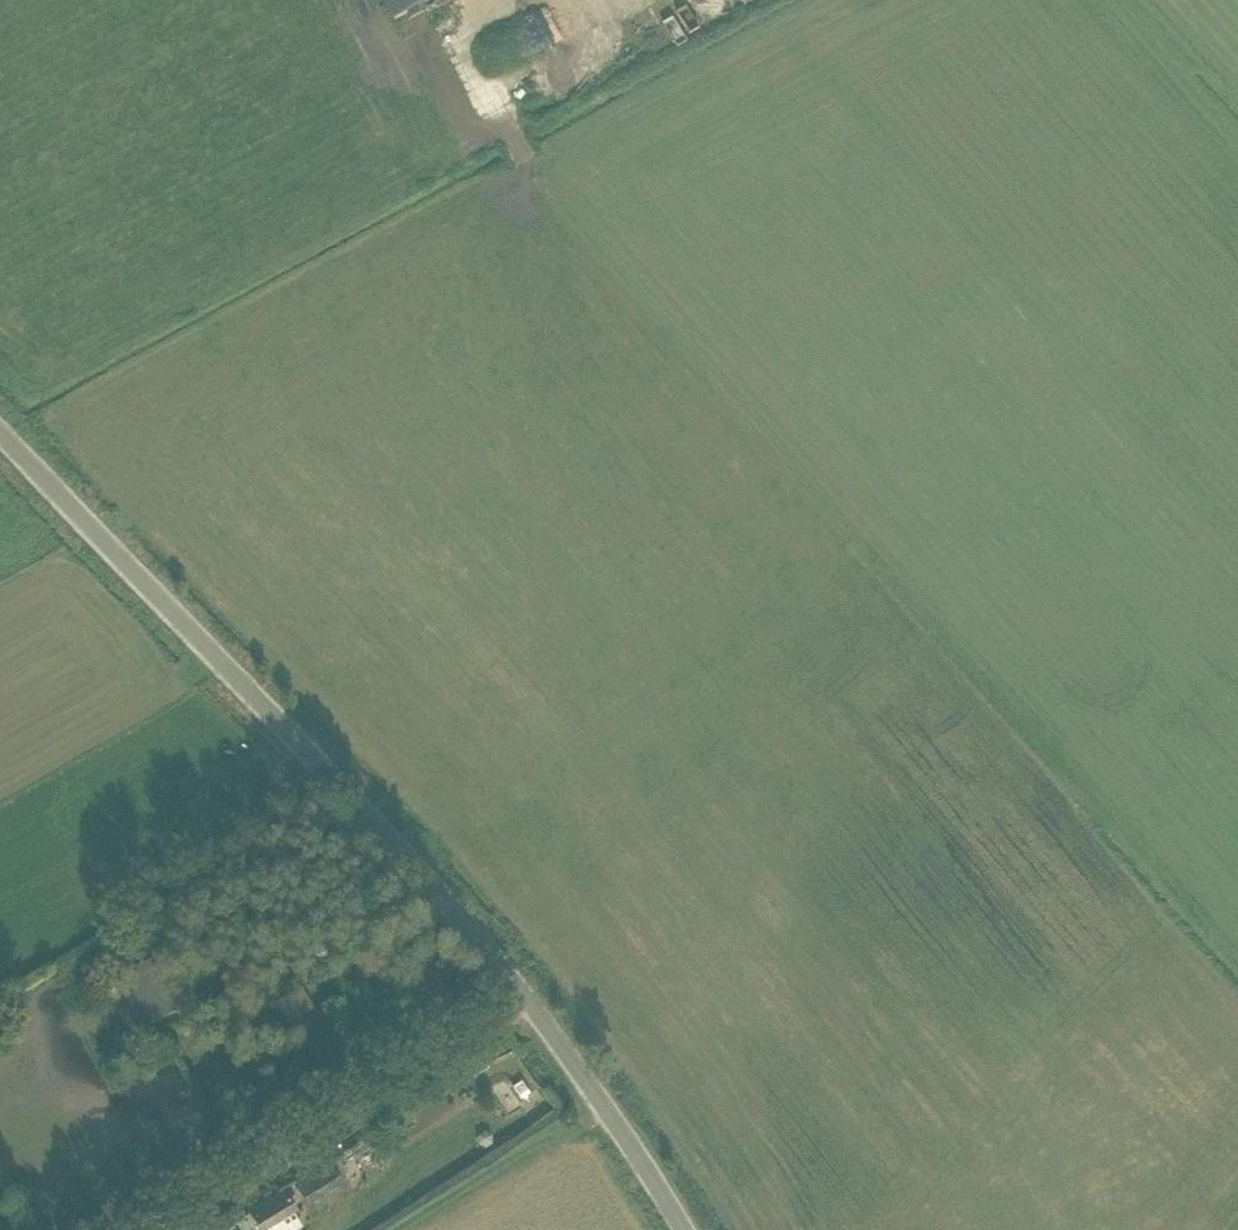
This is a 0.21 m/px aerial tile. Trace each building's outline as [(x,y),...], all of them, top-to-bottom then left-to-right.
[(394,19),(431,0),(384,0),(394,19)] [(560,10),(508,42),(521,62),(572,30),(560,10)] [(291,994),(276,1004),(288,1024),(303,1015),(291,994)] [(305,1205),(339,1184),(329,1167),(295,1187),(305,1205)] [(285,1195),(251,1215),(260,1229),(264,1229),(295,1212),(285,1195)]
